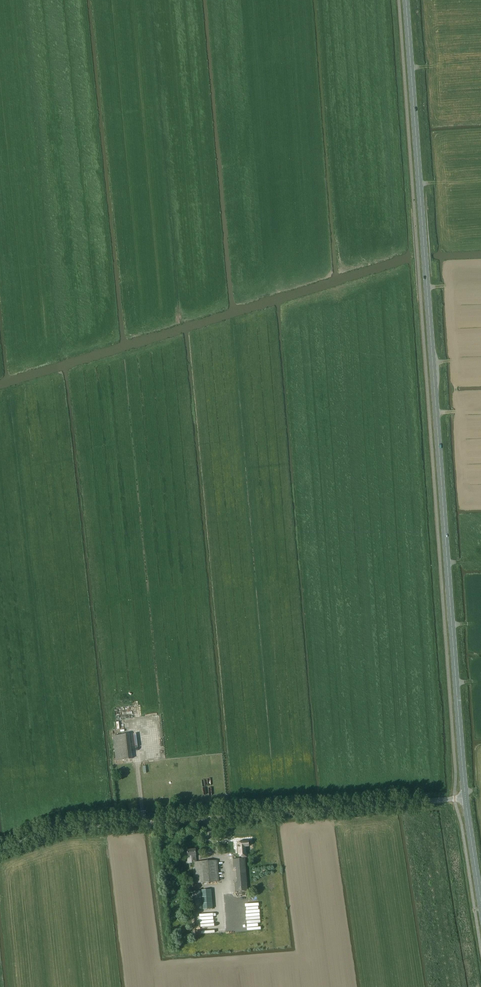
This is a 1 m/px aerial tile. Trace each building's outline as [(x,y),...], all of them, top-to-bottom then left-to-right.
[(130,734),(113,736),(116,761),(132,759),(130,734)] [(210,778),(202,779),(204,796),(212,795),(210,778)] [(249,841),(238,842),(239,855),(242,854),(242,858),(247,857),(247,853),(246,854),(245,847),(249,846),(249,841)] [(245,859),(233,859),(234,867),(236,867),(246,867),(245,859)] [(217,861),(192,863),(194,884),(219,882),(217,861)] [(235,883),(236,892),(248,891),(247,883),(238,883),(235,883)] [(203,889),(204,909),(214,908),(213,889),(203,889)] [(202,908),(201,891),(190,892),(192,909),(202,908)] [(221,933),(238,932),(237,916),(227,916),(227,919),(220,919),(221,933)] [(262,916),(241,918),(242,930),(252,929),(252,925),(250,925),(250,919),(263,918),(262,916)] [(267,947),(272,943),(267,938),(262,942),(267,947)]
